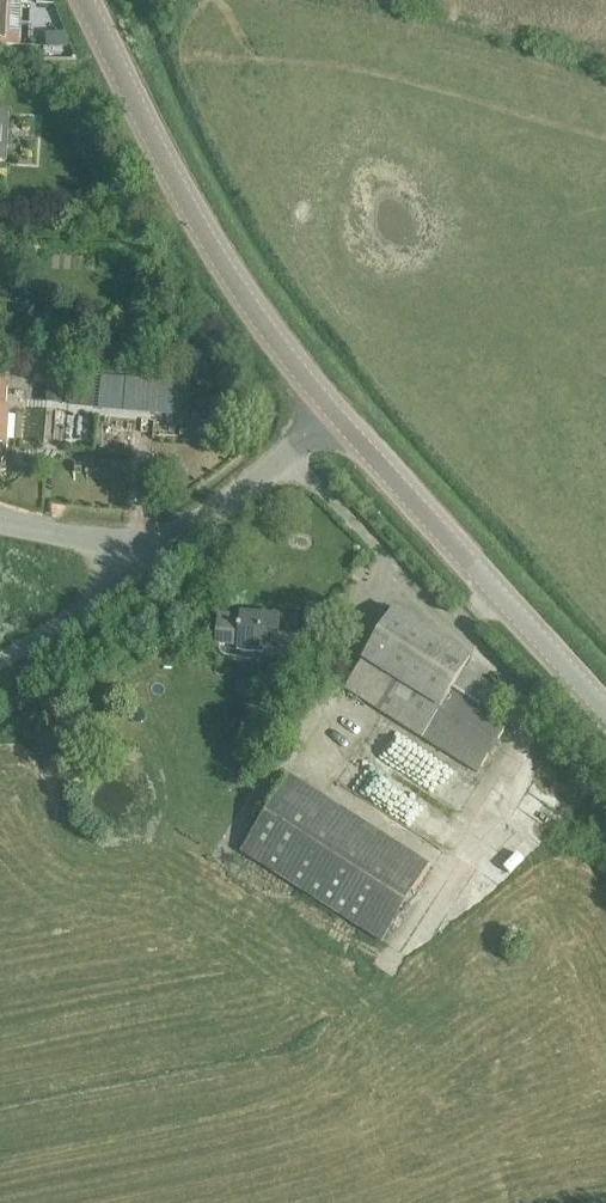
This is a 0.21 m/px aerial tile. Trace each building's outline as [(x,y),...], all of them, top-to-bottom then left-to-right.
[(19,44),(19,35),(20,0),(0,0),(0,44),(19,44)] [(37,46),(18,46),(17,60),(37,61),(37,46)] [(47,374),(45,402),(61,403),(63,376),(47,374)] [(151,382),(148,414),(171,416),(173,384),(151,382)] [(5,467),(9,410),(0,409),(0,467),(5,467)] [(176,580),(163,589),(172,602),(185,593),(176,580)] [(451,690),(463,671),(470,660),(393,611),(344,689),(477,774),(507,725),(451,690)] [(241,616),(241,619),(219,617),(217,648),(219,649),(219,652),(220,656),(223,658),(227,659),(258,662),(258,670),(293,673),(295,653),(288,652),(289,637),(278,636),(279,619),(241,616)] [(381,942),(429,867),(288,776),(240,851),(381,942)] [(395,822),(441,844),(453,820),(407,798),(395,822)] [(490,893),(559,833),(540,811),(471,871),(490,893)]
